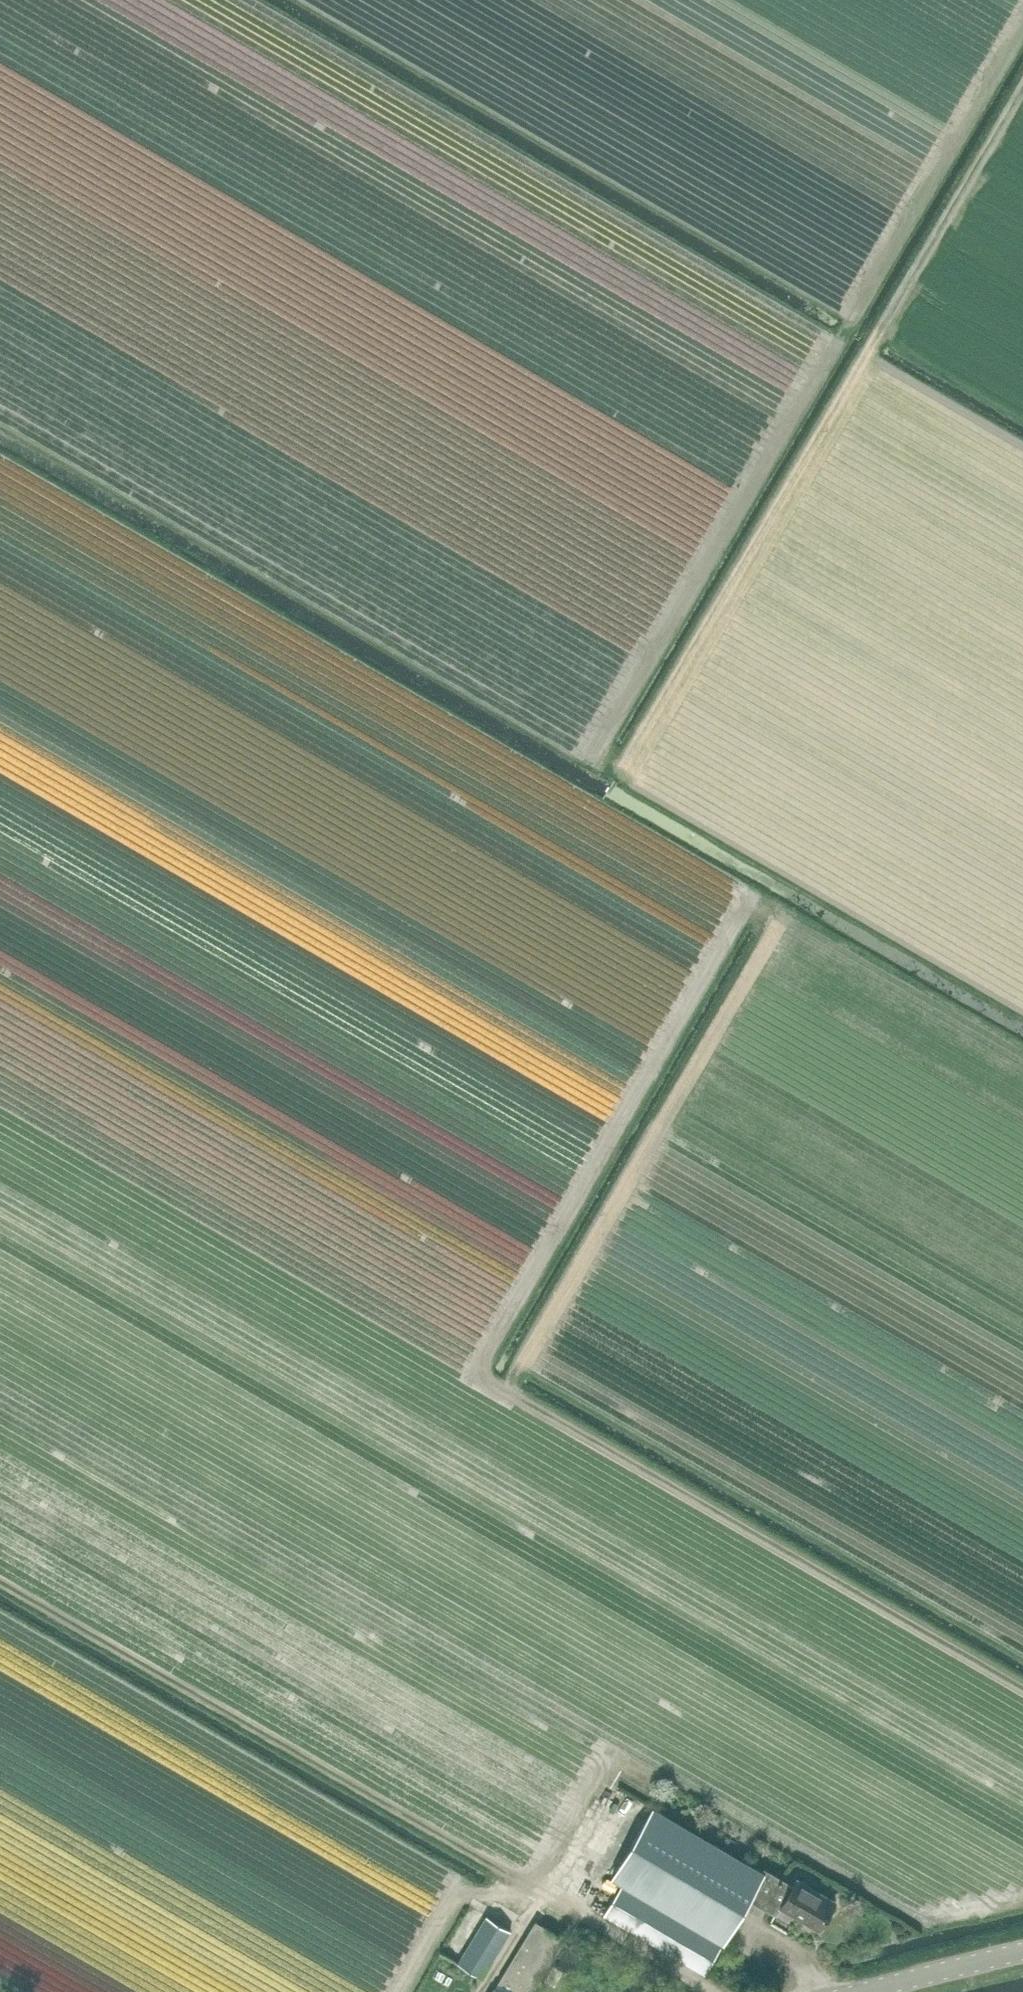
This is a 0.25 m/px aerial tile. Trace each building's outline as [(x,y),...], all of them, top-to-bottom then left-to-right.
[(835,1901),(797,1877),(793,1884),(765,1867),(763,1870),(654,1805),(611,1877),(622,1885),(605,1913),(706,1973),(750,1899),(777,1915),(782,1906),(819,1929),(835,1901)] [(456,1962),(483,1977),(512,1930),(485,1914),(456,1962)] [(566,1939),(536,1920),(499,1981),(500,1982),(497,1987),(496,1987),(493,1991),(533,1991),(566,1939)]
